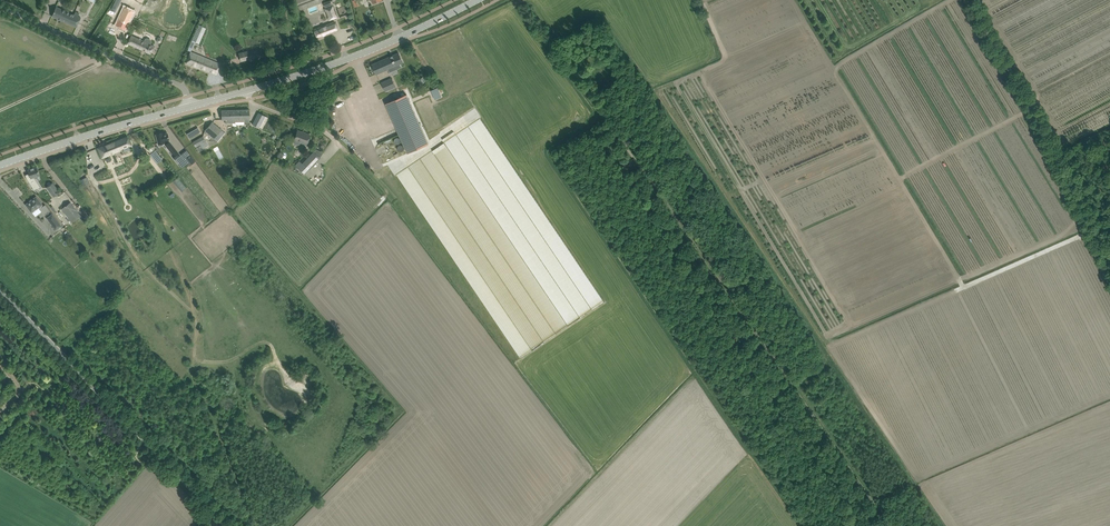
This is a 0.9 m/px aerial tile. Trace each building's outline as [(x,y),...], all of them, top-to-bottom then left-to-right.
[(324,8),(328,21),(337,17),(333,5),(324,8)] [(52,16),(76,27),(81,17),(56,6),(52,16)] [(118,20),(127,24),(134,11),(125,7),(118,20)] [(314,29),(315,33),(317,38),(338,30),(334,22),(314,29)] [(204,27),(198,25),(191,41),(193,42),(195,43),(196,42),(197,43),(202,30),(204,27)] [(150,54),(154,46),(150,44),(151,42),(150,40),(147,38),(145,39),(144,41),(131,35),(127,43),(150,54)] [(253,49),(238,53),(241,61),(255,58),(253,49)] [(186,63),(216,74),(220,64),(191,51),(186,63)] [(376,74),(390,68),(391,71),(401,67),(400,64),(403,62),(399,53),(372,64),(376,74)] [(422,74),(416,79),(420,84),(426,80),(422,74)] [(388,80),(381,83),(385,91),(392,88),(388,80)] [(432,90),(436,100),(443,97),(439,87),(432,90)] [(408,153),(428,143),(407,94),(386,103),(408,153)] [(236,119),(236,123),(237,124),(244,124),(244,123),(249,123),(249,109),(236,110),(236,119)] [(225,123),(231,123),(232,123),(233,125),(236,126),(236,124),(237,124),(236,123),(236,119),(236,110),(221,110),(221,116),(221,119),(225,119),(225,123)] [(258,112),(252,124),(259,128),(260,127),(262,128),(268,117),(258,112)] [(225,132),(221,130),(212,122),(205,130),(217,141),(225,132)] [(467,123),(455,131),(457,134),(469,126),(467,123)] [(198,128),(187,134),(190,138),(189,138),(201,132),(200,132),(198,128)] [(297,130),(294,138),(293,141),(294,144),(297,145),(300,144),(300,142),(306,145),(310,135),(305,134),(305,133),(297,130)] [(163,133),(156,134),(158,144),(163,143),(172,154),(171,155),(175,159),(178,163),(184,159),(180,155),(169,140),(167,133),(163,134),(163,133)] [(131,145),(129,141),(127,136),(98,148),(102,157),(123,149),(124,151),(130,149),(129,146),(131,145)] [(196,147),(206,141),(203,136),(193,142),(196,147)] [(149,154),(157,163),(162,159),(155,149),(149,154)] [(305,174),(308,170),(320,158),(313,151),(302,164),(299,161),(295,165),(305,174)] [(29,174),(25,175),(26,178),(34,190),(39,187),(33,177),(40,175),(37,166),(28,169),(29,174)] [(81,179),(84,186),(90,183),(88,176),(81,179)] [(178,177),(173,181),(183,192),(188,187),(178,177)] [(53,182),(47,187),(54,196),(57,194),(60,192),(58,190),(53,182)] [(36,196),(25,204),(32,212),(34,215),(41,210),(44,214),(49,210),(45,205),(43,206),(42,204),(36,196)] [(71,222),(81,215),(71,202),(61,209),(71,222)] [(61,226),(52,214),(47,218),(56,230),(61,226)] [(316,381),(303,371),(301,374),(314,384),(316,381)]
